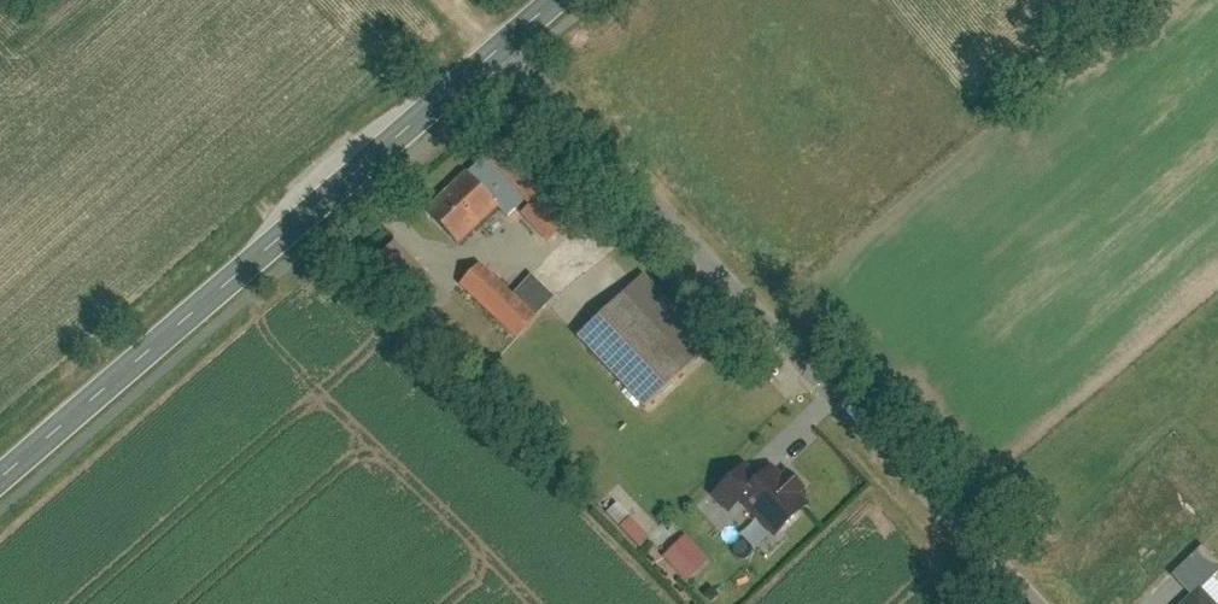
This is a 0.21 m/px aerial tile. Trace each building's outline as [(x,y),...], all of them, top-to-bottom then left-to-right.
[(485,157),(428,213),(460,246),(517,189),(485,157)] [(522,292),(487,261),(466,284),(522,334),(543,311),(522,292)] [(540,272),(522,292),(543,311),(561,291),(540,272)] [(719,345),(651,275),(587,337),(655,407),(719,345)] [(747,463),(712,495),(730,514),(764,481),(747,463)] [(816,503),(782,469),(769,481),(749,501),(783,536),(816,503)] [(717,557),(693,533),(670,555),(694,580),(717,557)] [(1214,578),(1186,603),(1217,603),(1217,583),(1214,578)]
